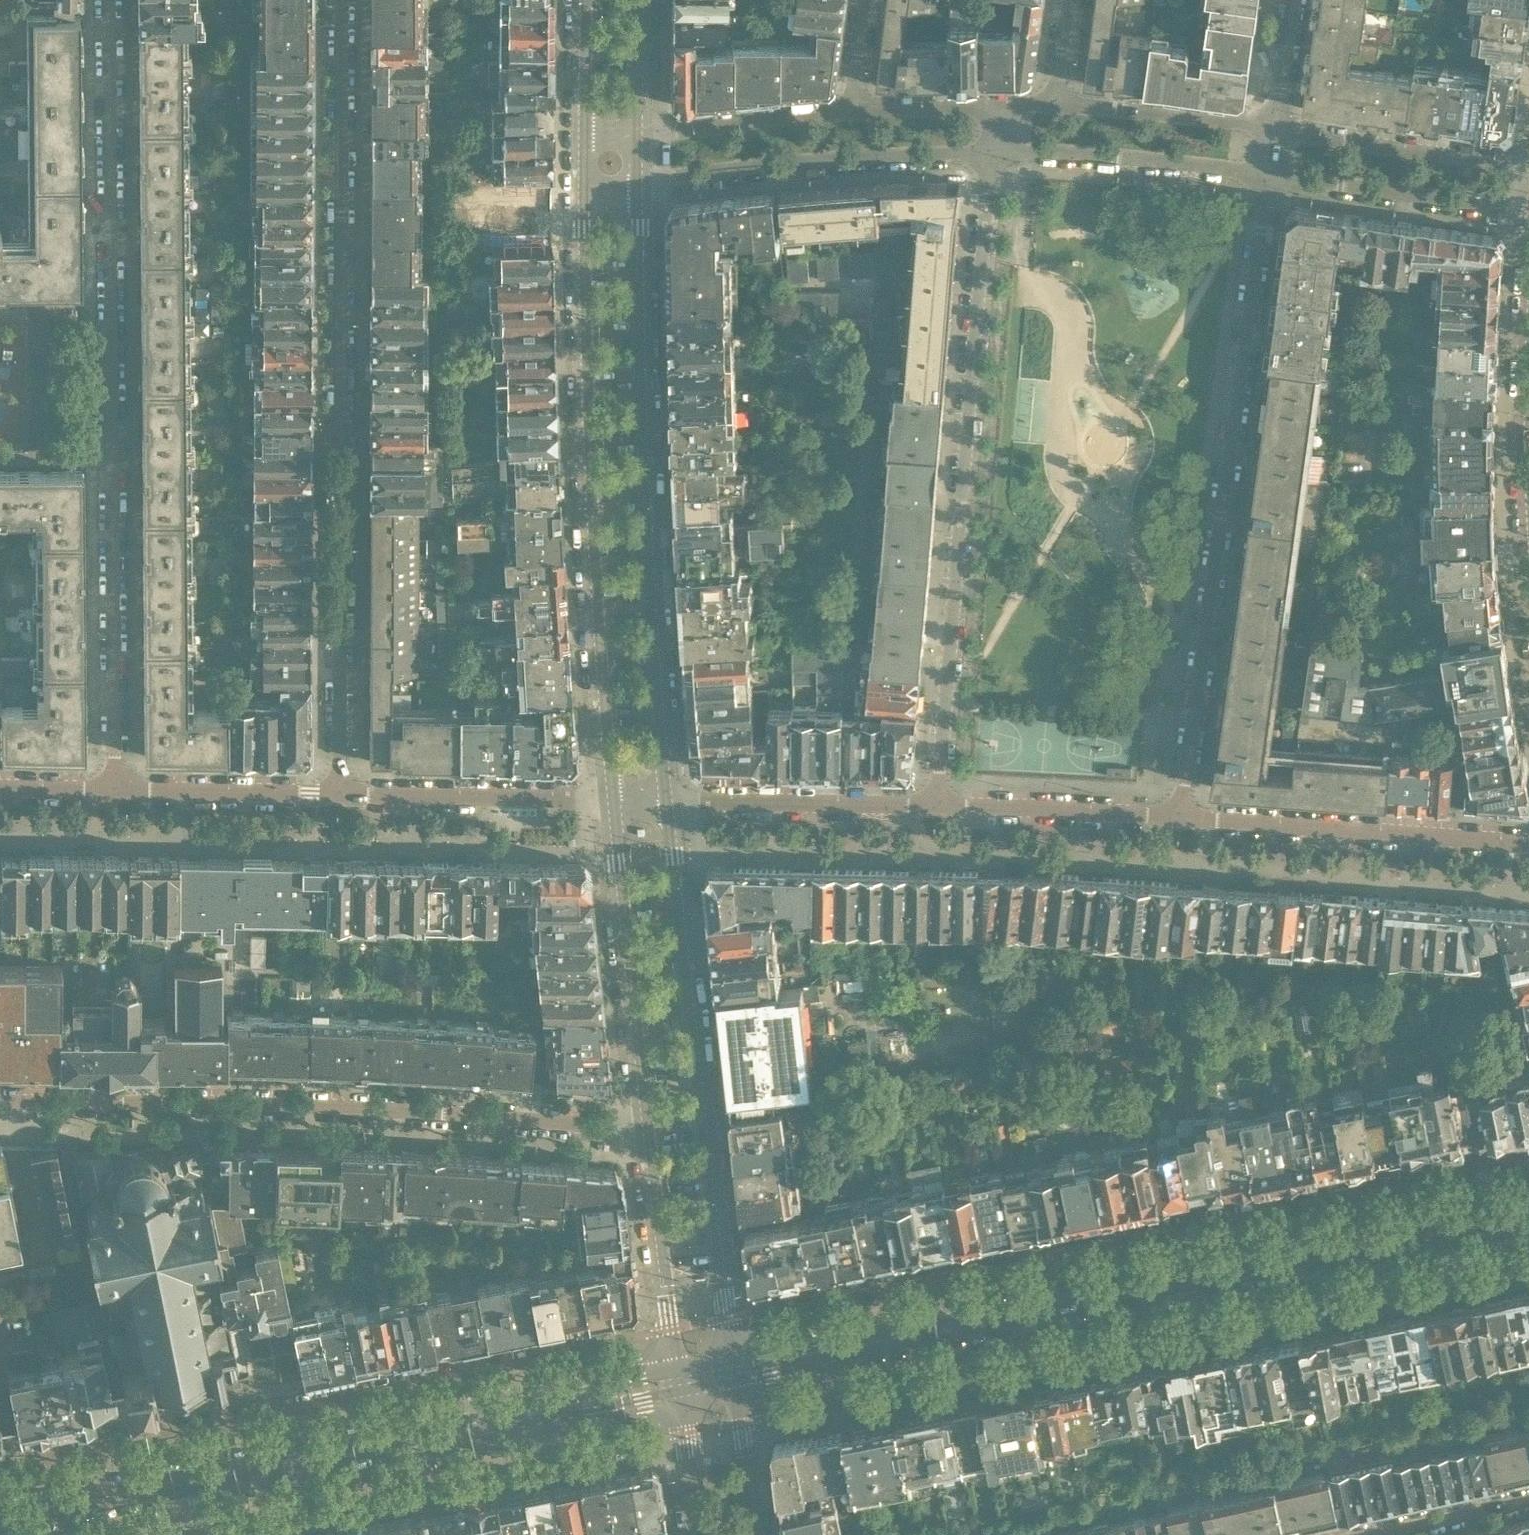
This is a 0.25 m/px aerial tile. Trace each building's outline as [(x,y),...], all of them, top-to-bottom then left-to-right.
[(138,8),(187,8),(187,0),(138,0),(138,8)] [(311,15),(311,0),(258,0),(258,56),(311,56),(311,15)] [(425,0),(371,0),(371,35),(424,37),(425,0)] [(498,12),(552,15),(553,0),(498,0),(498,12)] [(673,11),(726,12),(726,0),(673,0),(673,11)] [(792,0),(791,0),(788,19),(804,21),(837,25),(839,6),(792,0)] [(887,5),(908,7),(935,11),(936,0),(887,0),(887,5)] [(1015,14),(1021,15),(1020,22),(1040,24),(1043,0),(1017,0),(1015,14)] [(1117,0),(1096,0),(1084,83),(1106,86),(1107,78),(1115,78),(1115,84),(1130,85),(1144,86),(1151,37),(1113,31),(1117,0)] [(1249,0),(1205,0),(1203,12),(1208,13),(1256,19),(1258,1),(1249,0)] [(1367,0),(1322,0),(1321,7),(1365,13),(1367,0)] [(1528,18),(1528,4),(1503,0),(1474,0),(1471,22),(1483,24),(1527,30),(1528,18)] [(81,239),(79,16),(74,16),(74,4),(26,4),(27,60),(9,60),(9,73),(27,73),(28,245),(0,245),(0,230),(0,286),(4,286),(8,290),(8,292),(81,291),(81,239)] [(951,82),(950,43),(904,45),(908,7),(887,5),(878,79),(877,84),(898,87),(900,78),(911,78),(911,83),(930,82),(951,82)] [(980,82),(979,21),(978,5),(950,5),(950,43),(951,82),(980,82)] [(1330,111),(1338,56),(1359,59),(1362,40),(1365,13),(1321,7),(1317,7),(1316,9),(1320,10),(1319,17),(1316,16),(1309,62),(1313,62),(1312,71),(1308,71),(1303,108),(1330,111)] [(187,8),(138,8),(138,29),(187,28),(203,28),(202,18),(195,18),(194,8),(187,8)] [(731,12),(726,12),(673,11),(672,34),(696,35),(730,35),(731,32),(731,12)] [(552,15),(498,12),(498,36),(552,37),(552,15)] [(1256,19),(1208,13),(1203,52),(1250,58),(1256,19)] [(830,82),(837,25),(804,21),(803,40),(783,40),(783,33),(776,33),(775,92),(825,88),(830,82)] [(1033,76),(1040,24),(1020,22),(1008,21),(1008,29),(987,29),(986,21),(979,21),(980,82),(1028,81),(1030,81),(1031,80),(1032,78),(1033,77),(1033,76)] [(1527,30),(1483,24),(1481,43),(1488,44),(1488,49),(1493,50),(1490,74),(1491,74),(1520,78),(1527,30)] [(187,62),(187,28),(138,29),(139,71),(181,70),(181,62),(187,62)] [(775,92),(776,33),(767,33),(767,39),(739,39),(739,32),(731,32),(730,35),(730,44),(711,44),(711,46),(693,46),(691,102),(775,92)] [(696,35),(672,34),(670,99),(676,104),(691,102),(693,46),(692,45),(695,43),(696,35)] [(1151,34),(1151,37),(1144,86),(1164,87),(1170,36),(1151,34)] [(424,37),(371,35),(371,54),(424,55),(424,37)] [(552,37),(498,36),(498,58),(552,59),(552,37)] [(1246,93),(1250,58),(1203,52),(1202,61),(1186,58),(1188,47),(1184,43),(1179,42),(1179,37),(1170,36),(1164,87),(1239,98),(1246,93)] [(1338,56),(1331,111),(1369,117),(1370,113),(1379,114),(1378,118),(1407,122),(1414,74),(1376,68),(1379,42),(1362,40),(1359,59),(1338,56)] [(424,55),(371,54),(371,72),(426,73),(427,55),(424,55)] [(311,56),(258,56),(253,56),(254,78),(311,79),(311,56)] [(552,59),(498,58),(497,81),(552,81),(552,59)] [(1415,64),(1414,74),(1407,122),(1433,125),(1441,67),(1415,64)] [(1449,68),(1441,67),(1433,125),(1457,129),(1465,76),(1448,74),(1449,68)] [(187,112),(187,70),(181,70),(139,71),(139,126),(191,126),(191,112),(187,112)] [(426,73),(371,72),(371,90),(426,91),(426,73)] [(1481,78),(1465,76),(1457,129),(1482,132),(1491,74),(1490,74),(1481,73),(1481,78)] [(1520,78),(1491,74),(1482,132),(1506,136),(1513,131),(1520,78)] [(311,79),(254,78),(254,98),(311,99),(311,79)] [(552,81),(497,81),(497,100),(552,98),(552,81)] [(426,127),(426,91),(371,90),(371,126),(426,127)] [(311,99),(254,98),(254,122),(311,122),(311,99)] [(552,122),(552,98),(497,100),(491,100),(491,112),(495,112),(495,124),(552,122)] [(311,122),(254,122),(254,145),(311,145),(311,122)] [(552,147),(552,122),(495,124),(489,124),(489,136),(495,135),(495,148),(552,147)] [(191,126),(139,126),(140,191),(182,191),(182,182),(188,182),(188,140),(191,140),(191,126)] [(426,127),(371,126),(370,144),(419,145),(426,145),(426,127)] [(0,129),(0,152),(11,151),(9,128),(0,129)] [(419,173),(419,155),(419,145),(370,144),(370,200),(419,200),(419,192),(419,173)] [(311,145),(254,145),(254,167),(311,167),(311,145)] [(552,171),(552,147),(495,148),(490,148),(491,173),(495,173),(552,171)] [(1337,152),(1323,150),(1321,169),(1334,171),(1337,152)] [(311,167),(254,167),(254,189),(260,189),(311,190),(311,167)] [(881,228),(879,205),(914,204),(914,215),(900,387),(945,390),(947,365),(950,327),(953,290),(959,218),(952,218),(953,202),(958,191),(947,186),(947,181),(876,183),(833,186),(806,189),(796,190),(781,191),(785,235),(881,228)] [(311,190),(260,189),(260,201),(250,201),(250,210),(311,211),(311,190)] [(182,191),(140,191),(140,256),(192,256),(192,242),(188,242),(188,200),(182,200),(182,191)] [(780,247),(775,204),(775,199),(776,199),(775,192),(721,199),(727,235),(739,235),(740,238),(757,237),(759,250),(780,247)] [(727,235),(721,199),(675,205),(670,211),(671,261),(734,259),(734,257),(720,257),(720,244),(719,236),(727,235)] [(420,246),(420,229),(419,209),(419,200),(370,200),(370,274),(420,275),(420,246)] [(1289,211),(1285,243),(1339,251),(1339,248),(1344,213),(1296,206),(1289,211)] [(311,211),(250,210),(251,220),(260,220),(260,231),(311,232),(311,211)] [(1369,216),(1344,213),(1339,248),(1364,251),(1369,216)] [(1393,220),(1369,216),(1364,251),(1362,270),(1378,272),(1378,275),(1386,276),(1386,271),(1393,220)] [(1416,223),(1393,220),(1386,271),(1401,272),(1401,278),(1409,279),(1410,270),(1416,223)] [(1498,235),(1416,223),(1410,270),(1419,271),(1421,258),(1440,259),(1502,263),(1503,241),(1498,235)] [(311,232),(260,231),(253,231),(253,256),(311,257),(311,232)] [(1285,243),(1279,290),(1333,297),(1334,295),(1333,295),(1339,251),(1285,243)] [(551,247),(498,249),(498,274),(551,273),(551,247)] [(874,274),(872,250),(848,252),(850,276),(874,274)] [(840,277),(838,253),(818,254),(820,278),(840,277)] [(809,279),(807,255),(788,257),(790,281),(809,279)] [(192,256),(140,256),(141,321),(183,321),(183,312),(189,312),(189,270),(192,270),(192,256)] [(311,257),(253,256),(253,278),(311,278),(311,257)] [(892,283),(894,259),(882,258),(880,282),(892,283)] [(734,259),(671,261),(671,283),(735,282),(734,259)] [(1502,263),(1440,259),(1438,279),(1445,279),(1443,297),(1499,301),(1502,263)] [(551,273),(498,274),(497,274),(497,289),(489,289),(489,300),(552,298),(551,273)] [(422,275),(420,275),(370,274),(370,295),(422,296),(422,275)] [(311,278),(253,278),(253,299),(262,299),(311,300),(311,278)] [(735,282),(671,283),(671,307),(735,306),(735,282)] [(842,318),(841,290),(785,290),(786,303),(828,302),(831,327),(870,326),(870,318),(842,318)] [(1269,358),(1318,365),(1321,365),(1327,318),(1330,319),(1333,297),(1279,290),(1269,358)] [(889,321),(892,295),(879,294),(877,320),(889,321)] [(422,296),(370,295),(370,316),(422,317),(422,296)] [(1499,301),(1443,297),(1437,296),(1436,317),(1443,317),(1442,334),(1497,339),(1499,301)] [(552,298),(489,300),(489,312),(500,311),(501,324),(552,323),(552,298)] [(311,300),(262,299),(263,311),(251,311),(251,319),(310,319),(311,300)] [(735,306),(671,307),(672,333),(736,331),(735,306)] [(422,317),(370,316),(370,337),(421,337),(422,317)] [(310,319),(251,319),(251,328),(263,328),(263,340),(310,340),(310,319)] [(183,321),(141,321),(141,386),(193,386),(193,372),(189,372),(189,330),(183,330),(183,321)] [(553,346),(552,323),(501,324),(489,324),(489,337),(500,336),(501,348),(553,346)] [(736,331),(672,333),(673,360),(736,357),(736,331)] [(1497,339),(1442,334),(1441,346),(1448,346),(1447,361),(1496,364),(1497,339)] [(421,337),(370,337),(370,358),(421,359),(421,337)] [(310,340),(263,340),(263,351),(251,351),(251,360),(310,360),(310,340)] [(554,372),(553,346),(501,348),(494,348),(494,362),(499,362),(499,374),(554,372)] [(736,357),(673,360),(674,386),(737,383),(736,357)] [(421,359),(370,358),(370,379),(421,380),(421,359)] [(1322,558),(1332,484),(1302,480),(1318,365),(1269,358),(1269,360),(1254,469),(1249,504),(1256,505),(1255,517),(1248,516),(1236,603),(1285,610),(1292,554),(1322,558)] [(310,360),(251,360),(251,370),(263,370),(262,381),(310,381),(310,360)] [(1496,364),(1447,361),(1440,361),(1439,371),(1447,371),(1446,387),(1495,390),(1496,364)] [(554,372),(499,374),(494,374),(494,387),(500,387),(500,399),(554,397),(554,372)] [(884,385),(885,376),(873,375),(872,384),(884,385)] [(421,380),(370,379),(370,400),(421,401),(421,380)] [(310,381),(262,381),(253,380),(253,403),(310,403),(310,381)] [(737,383),(674,386),(674,412),(738,409),(737,383)] [(193,386),(141,386),(142,451),(184,451),(184,442),(190,442),(190,401),(193,401),(193,386)] [(945,390),(900,387),(897,386),(895,406),(943,410),(945,390)] [(1495,390),(1446,387),(1429,386),(1429,397),(1445,398),(1444,414),(1494,416),(1495,390)] [(864,553),(877,396),(865,394),(852,552),(864,553)] [(554,397),(500,399),(500,412),(495,412),(495,424),(500,423),(555,421),(554,397)] [(421,401),(370,400),(370,421),(421,422),(421,401)] [(310,403),(253,403),(253,426),(310,425),(310,403)] [(936,491),(943,410),(895,406),(893,405),(889,448),(891,448),(888,487),(889,488),(936,491)] [(738,409),(674,412),(675,438),(738,435),(738,409)] [(1493,443),(1494,416),(1444,414),(1438,414),(1437,425),(1444,425),(1443,442),(1493,443)] [(421,422),(370,421),(370,442),(421,443),(421,422)] [(555,421),(500,423),(500,437),(495,437),(495,448),(504,448),(556,445),(555,421)] [(310,425),(253,426),(253,448),(310,448),(310,425)] [(738,435),(675,438),(676,464),(721,461),(739,460),(738,435)] [(421,443),(370,442),(370,460),(443,461),(443,451),(421,451),(421,443)] [(1493,477),(1493,443),(1443,442),(1443,461),(1424,461),(1424,479),(1430,479),(1493,477)] [(556,445),(504,448),(504,458),(450,461),(451,475),(557,469),(556,445)] [(310,448),(253,448),(253,470),(310,470),(310,448)] [(184,451),(142,451),(142,516),(194,516),(194,502),(190,502),(190,460),(184,460),(184,451)] [(443,461),(370,460),(370,480),(443,481),(443,475),(443,461)] [(721,461),(676,464),(677,488),(746,484),(745,473),(722,474),(721,461)] [(557,469),(451,475),(443,475),(443,481),(443,489),(505,487),(505,497),(511,497),(558,494),(557,469)] [(0,471),(0,513),(6,513),(6,519),(35,518),(35,540),(83,540),(83,470),(0,471)] [(310,470),(253,470),(253,491),(310,491),(310,470)] [(1493,477),(1430,479),(1430,498),(1443,498),(1443,500),(1443,506),(1493,504),(1493,477)] [(443,481),(370,480),(370,501),(418,501),(443,501),(443,489),(443,481)] [(723,511),(723,498),(747,497),(746,484),(677,488),(678,514),(723,511)] [(936,491),(889,488),(884,547),(931,551),(936,491)] [(310,491),(253,491),(253,513),(310,512),(310,491)] [(558,494),(511,497),(511,510),(455,513),(456,527),(501,525),(500,516),(504,516),(505,525),(559,523),(558,494)] [(418,501),(370,501),(369,501),(370,520),(418,520),(418,501)] [(437,517),(446,517),(446,503),(437,503),(437,517)] [(1493,504),(1443,506),(1422,507),(1423,549),(1430,549),(1439,548),(1495,544),(1493,504)] [(734,510),(723,511),(678,514),(680,541),(736,538),(735,531),(740,531),(740,538),(784,535),(784,521),(735,523),(734,510)] [(310,512),(253,513),(253,534),(310,534),(310,512)] [(194,516),(142,516),(143,582),(185,581),(185,572),(191,572),(191,531),(194,531),(194,516)] [(418,520),(370,520),(369,537),(418,537),(418,520)] [(434,523),(434,537),(443,537),(443,523),(434,523)] [(559,523),(505,525),(506,534),(502,534),(501,525),(456,527),(457,542),(515,539),(515,552),(560,550),(559,523)] [(310,534),(253,534),(253,555),(310,555),(310,534)] [(736,538),(680,541),(681,569),(737,566),(736,553),(784,551),(784,535),(740,538),(740,544),(736,545),(736,538)] [(418,537),(369,537),(369,554),(417,554),(418,537)] [(443,537),(434,537),(434,552),(442,552),(443,537)] [(83,540),(35,540),(36,596),(41,596),(41,605),(84,605),(83,540)] [(1497,581),(1495,544),(1439,548),(1430,549),(1426,553),(1426,563),(1431,567),(1423,568),(1424,588),(1437,587),(1445,586),(1497,581)] [(923,651),(931,551),(884,547),(883,566),(882,566),(876,647),(923,651)] [(560,550),(515,552),(503,553),(504,573),(518,572),(562,569),(560,550)] [(417,554),(369,554),(369,570),(417,570),(417,554)] [(310,555),(253,555),(253,577),(310,577),(310,555)] [(434,557),(434,571),(443,571),(442,557),(434,557)] [(737,566),(681,569),(683,595),(752,591),(751,580),(738,581),(737,566)] [(562,569),(518,572),(518,585),(490,586),(491,596),(563,593),(562,569)] [(417,570),(369,570),(369,587),(417,588),(417,570)] [(443,571),(434,571),(435,586),(443,586),(443,571)] [(1307,574),(1305,584),(1313,585),(1315,575),(1307,574)] [(310,577),(253,577),(253,598),(262,598),(310,598),(310,577)] [(185,581),(143,582),(143,647),(195,646),(195,632),(191,632),(191,590),(185,590),(185,581)] [(1500,612),(1497,581),(1445,586),(1447,605),(1448,617),(1500,612)] [(1313,585),(1305,584),(1304,594),(1312,595),(1313,585)] [(1328,594),(1348,593),(1348,584),(1327,585),(1328,594)] [(417,588),(369,587),(369,604),(417,604),(417,588)] [(435,591),(436,605),(444,605),(443,590),(435,591)] [(752,591),(683,595),(685,620),(745,617),(744,603),(753,602),(752,591)] [(563,593),(491,596),(474,597),(475,608),(513,606),(514,620),(565,617),(563,593)] [(310,598),(262,598),(263,610),(251,610),(251,618),(310,618),(310,598)] [(1263,768),(1277,667),(1285,610),(1236,603),(1216,747),(1223,748),(1220,765),(1211,786),(1388,799),(1391,758),(1295,751),(1294,770),(1263,768)] [(417,604),(369,604),(369,621),(417,621),(417,604)] [(5,614),(17,614),(17,605),(5,605),(5,614)] [(84,605),(41,605),(42,614),(36,614),(36,656),(33,656),(33,670),(84,670),(84,605)] [(444,605),(436,605),(436,620),(445,619),(444,605)] [(1503,638),(1500,612),(1448,617),(1439,617),(1442,636),(1444,635),(1451,634),(1452,645),(1503,638)] [(565,617),(514,620),(515,633),(477,635),(478,646),(520,644),(566,641),(565,617)] [(745,617),(685,620),(686,647),(749,643),(757,643),(756,631),(746,631),(745,617)] [(310,618),(251,618),(251,627),(263,627),(263,639),(310,639),(310,618)] [(417,621),(369,621),(369,638),(417,638),(417,621)] [(437,625),(437,639),(445,639),(445,624),(437,625)] [(1299,631),(1297,641),(1305,642),(1307,632),(1299,631)] [(1460,704),(1511,696),(1503,638),(1452,645),(1451,634),(1444,635),(1446,645),(1443,645),(1444,656),(1435,657),(1436,665),(1423,667),(1424,676),(1369,686),(1358,685),(1362,656),(1311,649),(1302,708),(1377,718),(1459,704),(1460,704)] [(417,638),(369,638),(369,655),(417,655),(417,638)] [(310,639),(263,639),(263,649),(251,649),(251,658),(310,658),(310,639)] [(445,639),(437,639),(438,654),(446,653),(445,639)] [(843,715),(844,701),(844,677),(844,644),(795,640),(794,680),(818,681),(818,704),(794,703),(794,706),(794,769),(842,769),(843,715)] [(566,641),(520,644),(521,658),(500,658),(500,671),(568,668),(566,641)] [(1305,642),(1297,641),(1296,651),(1304,652),(1305,642)] [(749,643),(686,647),(688,670),(751,666),(749,643)] [(923,651),(876,647),(844,644),(844,677),(920,684),(921,675),(921,670),(921,667),(922,663),(923,651)] [(195,646),(143,647),(144,708),(186,707),(186,702),(192,702),(192,661),(195,661),(195,646)] [(417,655),(369,655),(369,673),(391,673),(417,673),(417,655)] [(0,673),(26,673),(26,656),(0,656),(0,673)] [(310,678),(310,658),(251,658),(251,671),(263,671),(263,678),(279,678),(310,678)] [(451,664),(450,678),(459,678),(459,664),(451,664)] [(751,666),(688,670),(690,694),(753,690),(751,666)] [(568,668),(500,671),(501,684),(523,683),(523,697),(540,696),(570,694),(568,668)] [(84,670),(33,670),(33,684),(36,684),(37,705),(0,706),(1,754),(79,755),(85,749),(84,670)] [(391,673),(369,673),(369,761),(390,761),(390,756),(391,726),(391,711),(391,673)] [(918,707),(920,684),(844,677),(844,701),(886,704),(918,707)] [(279,678),(279,698),(279,715),(310,715),(310,678),(279,678)] [(459,678),(450,678),(450,691),(458,691),(459,678)] [(635,690),(635,681),(623,682),(624,691),(635,690)] [(1291,688),(1289,698),(1297,699),(1299,689),(1291,688)] [(753,690),(690,694),(692,717),(755,713),(753,690)] [(472,716),(458,716),(458,762),(485,763),(485,694),(473,694),(472,716)] [(498,694),(485,694),(485,763),(510,763),(511,717),(498,717),(498,694)] [(570,694),(540,696),(541,727),(573,728),(570,694)] [(1518,735),(1511,696),(1460,704),(1465,731),(1454,733),(1454,741),(1454,746),(1518,735)] [(229,704),(229,709),(229,758),(255,758),(255,705),(254,698),(245,698),(245,704),(229,704)] [(269,705),(255,705),(255,758),(279,759),(279,715),(279,698),(269,698),(269,705)] [(1297,699),(1289,698),(1288,708),(1296,709),(1297,699)] [(916,731),(918,707),(886,704),(885,716),(885,728),(916,731)] [(771,706),(770,735),(769,768),(794,769),(794,706),(771,706)] [(186,711),(186,707),(144,708),(144,750),(150,756),(229,758),(229,709),(192,709),(192,711),(186,711)] [(856,715),(843,715),(842,769),(863,770),(865,708),(856,708),(856,715)] [(885,770),(885,748),(885,728),(885,716),(873,716),(873,708),(865,708),(863,770),(885,770)] [(511,709),(511,717),(510,763),(535,764),(535,727),(534,711),(520,711),(520,709),(511,709)] [(458,713),(400,712),(391,711),(391,726),(390,756),(400,756),(400,761),(458,762),(458,716),(458,713)] [(1393,725),(1300,712),(1296,745),(1295,751),(1391,758),(1392,743),(1392,739),(1393,725)] [(755,713),(692,717),(694,740),(734,738),(756,736),(755,713)] [(310,715),(279,715),(279,759),(304,759),(309,754),(310,715)] [(1291,745),(1294,725),(1286,724),(1283,744),(1291,745)] [(573,728),(541,727),(535,727),(535,764),(570,764),(575,758),(573,728)] [(915,751),(916,731),(885,728),(885,748),(915,751)] [(770,735),(756,736),(734,738),(735,767),(769,768),(770,735)] [(1518,735),(1454,746),(1452,766),(1470,763),(1474,783),(1525,774),(1518,735)] [(734,738),(694,740),(695,761),(701,767),(735,767),(734,738)] [(1409,800),(1413,740),(1392,739),(1392,743),(1391,758),(1388,799),(1409,800)] [(1433,741),(1413,740),(1409,800),(1429,802),(1433,741)] [(1454,741),(1433,741),(1429,802),(1450,803),(1452,766),(1454,746),(1454,741)] [(914,765),(915,751),(885,748),(885,770),(907,771),(908,771),(910,773),(916,768),(913,766),(914,765)] [(1132,765),(1107,765),(1107,775),(1131,775),(1132,765)] [(1474,783),(1465,785),(1464,805),(1526,809),(1528,805),(1528,793),(1525,774),(1474,783)] [(2,862),(2,913),(2,914),(28,914),(28,908),(28,854),(0,853),(0,861),(2,862)] [(53,854),(28,854),(28,908),(54,908),(53,854)] [(78,855),(53,854),(54,908),(79,909),(78,855)] [(103,855),(78,855),(79,909),(103,909),(103,855)] [(127,856),(103,855),(103,909),(121,910),(127,910),(127,856)] [(127,856),(127,910),(127,923),(178,924),(178,918),(178,858),(178,856),(127,856)] [(324,860),(178,858),(178,918),(204,918),(203,930),(232,931),(233,923),(324,925),(324,924),(325,924),(326,859),(324,859),(324,860)] [(352,860),(326,859),(325,924),(335,924),(335,918),(350,918),(351,916),(352,860)] [(376,860),(352,860),(351,916),(362,916),(361,928),(374,928),(374,927),(376,860)] [(399,860),(376,860),(374,927),(385,927),(385,916),(398,916),(399,860)] [(423,861),(399,860),(398,916),(411,916),(411,927),(422,927),(422,918),(423,861)] [(447,861),(423,861),(422,918),(446,918),(447,861)] [(447,861),(446,918),(446,923),(454,923),(455,918),(470,919),(472,862),(447,861)] [(495,862),(472,862),(470,919),(470,924),(479,924),(479,919),(494,919),(495,889),(495,862)] [(538,863),(495,862),(495,889),(534,889),(537,889),(538,863)] [(581,864),(538,863),(537,889),(589,890),(586,868),(581,864)] [(735,867),(712,866),(707,872),(712,920),(744,917),(743,909),(740,909),(735,867)] [(775,867),(735,867),(740,909),(743,909),(780,905),(775,867)] [(814,913),(815,868),(775,867),(780,905),(787,904),(790,904),(790,906),(794,906),(795,915),(814,913)] [(837,925),(839,869),(815,868),(814,913),(814,925),(837,925)] [(862,869),(839,869),(837,925),(861,926),(862,869)] [(886,869),(862,869),(861,926),(885,926),(886,869)] [(909,870),(886,869),(885,926),(908,927),(909,870)] [(933,870),(909,870),(908,927),(932,927),(933,870)] [(956,871),(933,870),(932,927),(955,928),(956,871)] [(979,871),(956,871),(955,928),(978,928),(979,871)] [(1003,872),(979,871),(978,928),(988,928),(996,929),(1003,872)] [(1003,872),(996,929),(995,935),(1019,937),(1028,872),(1003,872)] [(1046,932),(1054,873),(1028,872),(1019,937),(1045,940),(1046,932)] [(1079,875),(1054,873),(1046,932),(1072,934),(1079,875)] [(1104,877),(1079,875),(1072,934),(1096,935),(1096,934),(1104,877)] [(1130,879),(1104,877),(1096,934),(1123,937),(1123,936),(1130,879)] [(1154,880),(1130,879),(1123,936),(1147,938),(1154,880)] [(1179,882),(1154,880),(1147,938),(1172,940),(1172,937),(1179,882)] [(1204,884),(1179,882),(1172,937),(1189,938),(1188,944),(1196,944),(1198,932),(1204,884)] [(1229,886),(1204,884),(1198,932),(1214,934),(1213,940),(1223,940),(1223,933),(1229,886)] [(1254,888),(1229,886),(1223,933),(1239,934),(1238,940),(1248,940),(1248,935),(1254,888)] [(1279,890),(1254,888),(1248,935),(1264,936),(1263,941),(1273,942),(1279,890)] [(589,890),(537,889),(534,889),(533,914),(537,914),(591,914),(589,890)] [(1295,944),(1301,891),(1279,890),(1273,942),(1269,971),(1292,966),(1295,944)] [(1323,893),(1301,891),(1295,944),(1316,946),(1323,893)] [(1345,895),(1323,893),(1316,946),(1338,948),(1345,895)] [(1366,896),(1345,895),(1338,948),(1359,949),(1366,896)] [(1387,898),(1366,896),(1359,949),(1381,951),(1387,898)] [(1409,900),(1387,898),(1381,951),(1403,953),(1409,900)] [(1430,901),(1409,900),(1403,953),(1425,954),(1430,901)] [(1451,903),(1430,901),(1425,954),(1447,956),(1451,903)] [(1471,905),(1451,903),(1447,956),(1482,959),(1479,943),(1471,905)] [(1496,907),(1471,905),(1479,943),(1502,938),(1496,907)] [(1496,907),(1502,938),(1507,937),(1511,955),(1528,952),(1528,909),(1496,907)] [(744,917),(712,920),(714,945),(771,939),(769,924),(775,924),(774,913),(744,917)] [(591,914),(537,914),(537,939),(594,939),(591,914)] [(773,964),(772,949),(778,948),(777,938),(771,939),(714,945),(717,970),(773,964)] [(594,939),(537,939),(534,939),(536,963),(597,963),(594,939)] [(1511,955),(1515,973),(1528,970),(1528,952),(1511,955)] [(221,1024),(221,960),(172,961),(172,1022),(163,1022),(164,1063),(226,1064),(226,1024),(221,1024)] [(597,963),(536,963),(539,987),(599,987),(597,963)] [(60,1063),(60,1017),(60,964),(0,964),(0,1063),(60,1063)] [(782,985),(781,976),(775,976),(773,964),(717,970),(719,992),(778,986),(782,985)] [(1515,973),(1513,974),(1518,995),(1528,993),(1528,970),(1515,973)] [(445,973),(420,973),(420,982),(445,982),(445,973)] [(139,1016),(139,984),(135,984),(135,979),(129,974),(121,974),(116,978),(116,983),(112,982),(112,997),(104,997),(104,1005),(94,1005),(89,1005),(73,1005),(73,1017),(60,1017),(60,1063),(96,1062),(164,1063),(163,1022),(163,1016),(139,1016)] [(310,989),(311,977),(292,977),(291,988),(290,988),(290,994),(304,995),(304,989),(310,989)] [(463,982),(462,1002),(474,1002),(475,983),(463,982)] [(814,1084),(804,999),(804,993),(824,991),(824,990),(806,992),(805,987),(803,987),(802,986),(779,989),(778,986),(719,992),(732,1112),(777,1106),(775,1089),(814,1084)] [(602,1011),(599,987),(539,987),(541,1011),(543,1011),(602,1011)] [(478,990),(478,1001),(490,1002),(491,991),(478,990)] [(1518,995),(1520,1008),(1528,1007),(1528,1008),(1528,993),(1518,995)] [(369,1068),(372,1016),(351,1015),(340,1014),(324,1014),(325,1008),(324,1008),(324,1014),(310,1013),(309,1066),(369,1068)] [(604,1035),(602,1011),(543,1011),(543,1035),(545,1035),(604,1035)] [(267,1065),(268,1013),(226,1012),(226,1024),(226,1064),(267,1065)] [(309,1066),(310,1013),(268,1013),(267,1065),(287,1065),(309,1066)] [(427,1072),(431,1019),(422,1019),(400,1018),(382,1016),(372,1016),(369,1068),(387,1069),(427,1072)] [(487,1076),(491,1027),(492,1024),(462,1022),(431,1019),(427,1072),(487,1076)] [(507,1077),(512,1029),(500,1028),(491,1027),(487,1076),(507,1077)] [(528,1079),(533,1030),(525,1029),(512,1029),(507,1077),(528,1079)] [(604,1035),(545,1035),(545,1059),(548,1059),(607,1059),(604,1035)] [(852,1077),(872,1072),(869,1040),(849,1042),(849,1043),(853,1042),(854,1058),(850,1059),(852,1077)] [(607,1059),(548,1059),(548,1081),(604,1086),(609,1081),(607,1059)] [(1419,1067),(1421,1076),(1435,1147),(1463,1141),(1451,1086),(1451,1081),(1436,1084),(1432,1065),(1419,1067)] [(1507,1083),(1517,1130),(1528,1128),(1528,1071),(1521,1073),(1523,1080),(1507,1083)] [(1390,1082),(1393,1100),(1404,1153),(1435,1147),(1421,1076),(1390,1082)] [(1506,1079),(1479,1084),(1480,1088),(1490,1136),(1517,1130),(1507,1083),(1506,1079)] [(1479,1080),(1463,1083),(1465,1092),(1480,1088),(1479,1084),(1479,1080)] [(1465,1092),(1463,1083),(1451,1086),(1463,1141),(1490,1136),(1480,1088),(1465,1092)] [(1352,1090),(1335,1094),(1335,1096),(1349,1164),(1376,1159),(1365,1101),(1364,1094),(1353,1096),(1352,1090)] [(1270,1107),(1274,1127),(1285,1177),(1320,1170),(1305,1098),(1305,1095),(1287,1098),(1289,1103),(1282,1102),(1276,1103),(1270,1107)] [(1318,1095),(1305,1098),(1320,1170),(1349,1164),(1335,1096),(1319,1099),(1318,1095)] [(1383,1097),(1365,1101),(1376,1159),(1404,1153),(1393,1100),(1384,1102),(1383,1097)] [(777,1106),(732,1112),(735,1139),(793,1131),(789,1105),(777,1108),(777,1106)] [(1257,1183),(1244,1117),(1243,1115),(1227,1119),(1226,1113),(1211,1116),(1226,1189),(1257,1183)] [(1260,1130),(1256,1114),(1250,1115),(1244,1117),(1257,1183),(1285,1177),(1274,1127),(1260,1130)] [(1226,1189),(1211,1116),(1196,1119),(1198,1128),(1180,1131),(1192,1193),(1194,1194),(1196,1194),(1198,1195),(1200,1195),(1203,1194),(1204,1193),(1206,1192),(1208,1191),(1209,1189),(1210,1193),(1226,1189)] [(793,1131),(735,1139),(738,1162),(797,1154),(793,1131)] [(1192,1193),(1180,1131),(1159,1135),(1160,1141),(1149,1143),(1161,1202),(1172,1200),(1171,1197),(1173,1196),(1174,1198),(1176,1199),(1177,1199),(1179,1199),(1181,1199),(1183,1198),(1185,1197),(1187,1196),(1188,1195),(1188,1194),(1189,1193),(1191,1193),(1192,1193)] [(1148,1138),(1121,1144),(1134,1208),(1161,1202),(1149,1143),(1148,1138)] [(74,1234),(55,1143),(28,1144),(47,1240),(74,1234)] [(268,1317),(269,1323),(292,1318),(291,1314),(276,1241),(253,1245),(252,1239),(246,1240),(239,1200),(273,1201),(275,1145),(206,1145),(197,1147),(196,1144),(160,1152),(159,1143),(119,1152),(117,1143),(78,1152),(76,1144),(60,1147),(83,1260),(92,1259),(96,1278),(101,1277),(108,1309),(110,1308),(111,1311),(122,1309),(126,1330),(115,1333),(116,1335),(114,1335),(126,1394),(247,1370),(239,1323),(268,1317)] [(1,1144),(0,1144),(0,1250),(21,1245),(1,1144)] [(1121,1144),(1094,1149),(1107,1213),(1134,1208),(1121,1144)] [(337,1206),(339,1146),(275,1145),(273,1201),(272,1224),(336,1226),(337,1206)] [(362,1148),(339,1146),(337,1206),(339,1206),(339,1200),(359,1201),(362,1148)] [(381,1202),(383,1149),(362,1148),(359,1201),(381,1202)] [(401,1203),(403,1150),(383,1149),(381,1202),(380,1211),(389,1212),(390,1202),(401,1203)] [(1058,1156),(1058,1157),(1071,1221),(1107,1213),(1094,1149),(1058,1156)] [(460,1216),(463,1154),(403,1150),(401,1203),(411,1203),(411,1213),(421,1214),(429,1214),(430,1204),(451,1206),(450,1216),(460,1216)] [(515,1210),(519,1158),(463,1154),(460,1216),(469,1217),(469,1207),(490,1208),(490,1218),(506,1219),(507,1209),(515,1210)] [(797,1154),(738,1162),(741,1186),(800,1177),(797,1154)] [(1031,1163),(1033,1174),(1044,1226),(1071,1221),(1058,1157),(1031,1163)] [(535,1221),(540,1160),(519,1158),(515,1210),(526,1210),(526,1220),(535,1221)] [(560,1194),(563,1162),(540,1160),(535,1221),(544,1222),(545,1212),(558,1213),(559,1212),(560,1202),(560,1194)] [(589,1197),(588,1164),(563,1162),(560,1194),(573,1195),(573,1200),(589,1197)] [(622,1193),(619,1173),(614,1167),(588,1164),(589,1197),(622,1193)] [(1004,1168),(973,1174),(986,1238),(1017,1231),(1006,1175),(1004,1168)] [(1023,1172),(1006,1175),(1017,1231),(1044,1226),(1033,1174),(1024,1176),(1023,1172)] [(973,1174),(946,1180),(959,1243),(986,1238),(973,1174)] [(800,1177),(741,1186),(743,1210),(753,1209),(765,1207),(804,1202),(800,1177)] [(959,1243),(946,1180),(915,1186),(927,1249),(959,1243)] [(927,1249),(915,1186),(887,1192),(900,1255),(927,1249)] [(856,1198),(857,1204),(869,1261),(900,1255),(887,1192),(856,1198)] [(589,1197),(573,1200),(560,1202),(559,1212),(578,1209),(583,1249),(608,1246),(628,1243),(622,1193),(589,1197)] [(824,1200),(799,1204),(801,1213),(825,1209),(824,1200)] [(829,1211),(830,1215),(840,1267),(869,1261),(857,1204),(829,1211)] [(400,1211),(399,1233),(406,1233),(408,1211),(400,1211)] [(389,1215),(378,1214),(378,1223),(388,1223),(389,1215)] [(435,1228),(436,1215),(429,1214),(421,1214),(420,1227),(435,1228)] [(830,1215),(802,1220),(813,1272),(840,1267),(830,1215)] [(692,1227),(692,1220),(684,1221),(685,1228),(692,1227)] [(802,1220),(775,1226),(785,1278),(813,1272),(802,1220)] [(775,1226),(746,1231),(751,1279),(758,1284),(785,1278),(775,1226)] [(562,1323),(552,1272),(551,1269),(543,1228),(517,1230),(526,1272),(537,1328),(562,1323)] [(516,1230),(496,1230),(496,1238),(516,1238),(516,1230)] [(481,1232),(397,1238),(398,1247),(423,1245),(423,1242),(481,1238),(481,1232)] [(635,1303),(628,1243),(608,1246),(610,1258),(601,1260),(610,1314),(630,1310),(635,1303)] [(593,1268),(577,1271),(586,1318),(610,1314),(601,1260),(592,1261),(593,1268)] [(58,1276),(55,1263),(0,1274),(0,1288),(58,1276)] [(586,1318),(577,1271),(562,1274),(561,1268),(551,1269),(552,1272),(562,1323),(586,1318)] [(537,1328),(526,1272),(500,1277),(511,1334),(537,1328)] [(511,1334),(500,1277),(475,1282),(486,1339),(511,1334)] [(475,1282),(449,1288),(460,1344),(486,1339),(475,1282)] [(379,1302),(366,1304),(377,1361),(401,1356),(388,1294),(387,1287),(376,1290),(379,1302)] [(422,1287),(405,1291),(417,1352),(435,1349),(424,1293),(422,1287)] [(449,1288),(424,1293),(435,1349),(460,1344),(449,1288)] [(405,1291),(388,1294),(401,1356),(417,1352),(405,1291)] [(1506,1295),(1519,1349),(1528,1347),(1528,1305),(1526,1291),(1506,1295)] [(340,1297),(342,1304),(354,1365),(377,1361),(366,1304),(352,1307),(349,1295),(340,1297)] [(1506,1295),(1487,1299),(1499,1352),(1519,1349),(1506,1295)] [(1487,1299),(1467,1303),(1479,1356),(1499,1352),(1487,1299)] [(1467,1303),(1448,1307),(1459,1360),(1479,1356),(1467,1303)] [(112,1401),(92,1304),(52,1312),(62,1362),(74,1421),(94,1417),(91,1406),(101,1404),(101,1399),(109,1397),(110,1402),(112,1401)] [(342,1304),(291,1314),(292,1318),(303,1375),(354,1365),(342,1304)] [(1448,1307),(1428,1311),(1439,1364),(1459,1360),(1448,1307)] [(1428,1311),(1408,1315),(1419,1368),(1439,1364),(1428,1311)] [(1408,1315),(1389,1319),(1399,1372),(1419,1368),(1408,1315)] [(1389,1319),(1369,1323),(1379,1376),(1399,1372),(1389,1319)] [(1369,1323),(1350,1327),(1360,1380),(1379,1376),(1369,1323)] [(1350,1327),(1330,1331),(1340,1384),(1360,1380),(1350,1327)] [(1330,1331),(1306,1336),(1303,1337),(1315,1400),(1319,1399),(1321,1398),(1334,1396),(1342,1394),(1340,1384),(1330,1331)] [(1278,1342),(1291,1404),(1294,1420),(1318,1415),(1315,1400),(1303,1337),(1278,1342)] [(1291,1404),(1278,1342),(1227,1352),(1241,1418),(1242,1421),(1267,1416),(1265,1409),(1291,1404)] [(1227,1352),(1196,1358),(1210,1428),(1242,1421),(1241,1418),(1227,1352)] [(1196,1358),(1168,1364),(1180,1422),(1181,1427),(1197,1423),(1199,1430),(1210,1428),(1196,1358)] [(62,1362),(34,1368),(46,1427),(74,1421),(62,1362)] [(1141,1369),(1150,1417),(1153,1433),(1171,1429),(1170,1425),(1180,1422),(1168,1364),(1141,1369)] [(7,1373),(19,1430),(20,1432),(46,1427),(34,1368),(7,1373)] [(1141,1369),(1115,1374),(1124,1422),(1150,1417),(1141,1369)] [(19,1430),(7,1373),(0,1375),(0,1434),(19,1430)] [(1115,1374),(1089,1380),(1100,1433),(1125,1428),(1124,1422),(1115,1374)] [(1089,1380),(1062,1385),(1074,1449),(1086,1446),(1085,1441),(1101,1438),(1100,1433),(1089,1380)] [(1062,1385),(1035,1391),(1047,1450),(1060,1447),(1061,1451),(1074,1449),(1062,1385)] [(980,1402),(991,1458),(992,1464),(1003,1461),(1002,1459),(1047,1450),(1035,1391),(980,1402)] [(991,1458),(980,1402),(952,1407),(965,1469),(977,1467),(976,1461),(991,1458)] [(965,1469),(952,1407),(925,1413),(937,1475),(965,1469)] [(937,1475),(925,1413),(898,1418),(911,1480),(937,1475)] [(913,1493),(911,1480),(898,1418),(844,1429),(853,1476),(857,1497),(883,1491),(885,1499),(913,1493)] [(1522,1428),(1504,1432),(1515,1478),(1528,1475),(1528,1457),(1522,1428)] [(844,1429),(818,1434),(830,1490),(833,1490),(842,1488),(840,1479),(853,1476),(844,1429)] [(1515,1478),(1504,1432),(1486,1436),(1487,1440),(1497,1482),(1515,1478)] [(830,1490),(818,1434),(796,1439),(807,1494),(820,1491),(824,1507),(836,1504),(833,1490),(830,1490)] [(807,1494),(796,1439),(777,1443),(776,1443),(775,1444),(774,1445),(774,1446),(773,1447),(773,1448),(782,1516),(800,1512),(797,1497),(807,1494)] [(1497,1482),(1487,1440),(1469,1444),(1478,1487),(1497,1482)] [(1469,1444),(1449,1449),(1458,1491),(1478,1487),(1469,1444)] [(1449,1449),(1430,1453),(1439,1495),(1458,1491),(1449,1449)] [(1430,1453),(1412,1457),(1421,1499),(1439,1495),(1430,1453)] [(1392,1457),(1371,1462),(1382,1508),(1402,1503),(1393,1461),(1392,1457)] [(1412,1457),(1393,1461),(1402,1503),(1421,1499),(1412,1457)] [(1303,1525),(1292,1477),(1291,1473),(1292,1472),(1291,1469),(1301,1467),(1300,1461),(1261,1470),(1263,1476),(1272,1474),(1273,1477),(1274,1477),(1275,1482),(1286,1529),(1303,1525)] [(1371,1462),(1351,1467),(1361,1512),(1382,1508),(1371,1462)] [(1351,1467),(1330,1471),(1340,1517),(1361,1512),(1351,1467)] [(650,1468),(627,1472),(639,1534),(665,1530),(657,1472),(650,1468)] [(1329,1470),(1292,1477),(1303,1525),(1340,1517),(1330,1471),(1329,1471),(1329,1470)] [(602,1477),(614,1534),(639,1534),(627,1472),(602,1477)] [(577,1482),(588,1534),(614,1534),(602,1477),(577,1482)] [(550,1488),(555,1513),(559,1534),(588,1534),(577,1482),(550,1488)] [(1239,1490),(1249,1534),(1261,1534),(1286,1529),(1275,1482),(1239,1490)] [(550,1488),(523,1493),(528,1519),(555,1513),(550,1488)] [(1203,1498),(1212,1534),(1249,1534),(1239,1490),(1203,1498)] [(495,1499),(502,1534),(531,1534),(528,1519),(523,1493),(495,1499)] [(1174,1534),(1212,1534),(1203,1498),(1167,1506),(1174,1534)] [(468,1504),(474,1534),(502,1534),(495,1499),(468,1504)] [(440,1510),(445,1534),(474,1534),(468,1504),(440,1510)] [(824,1507),(800,1512),(782,1516),(785,1534),(843,1534),(836,1504),(824,1507)] [(1147,1514),(1152,1534),(1172,1534),(1166,1509),(1147,1514)] [(416,1534),(445,1534),(440,1510),(412,1516),(416,1534)] [(1141,1515),(1127,1518),(1131,1534),(1152,1534),(1147,1514),(1141,1515)] [(385,1521),(388,1534),(416,1534),(412,1516),(385,1521)] [(1030,1529),(1031,1533),(1032,1534),(1051,1534),(1047,1517),(1028,1521),(1030,1529)] [(1109,1522),(1112,1534),(1131,1534),(1127,1518),(1109,1522)] [(1524,1520),(1505,1524),(1508,1534),(1527,1534),(1524,1520)] [(1109,1522),(1089,1526),(1091,1534),(1112,1534),(1109,1522)] [(1505,1524),(1487,1528),(1489,1534),(1508,1534),(1505,1524)] [(334,1531),(335,1534),(360,1534),(358,1526),(334,1531)] [(1089,1526),(1070,1530),(1071,1534),(1091,1534),(1089,1526)]
